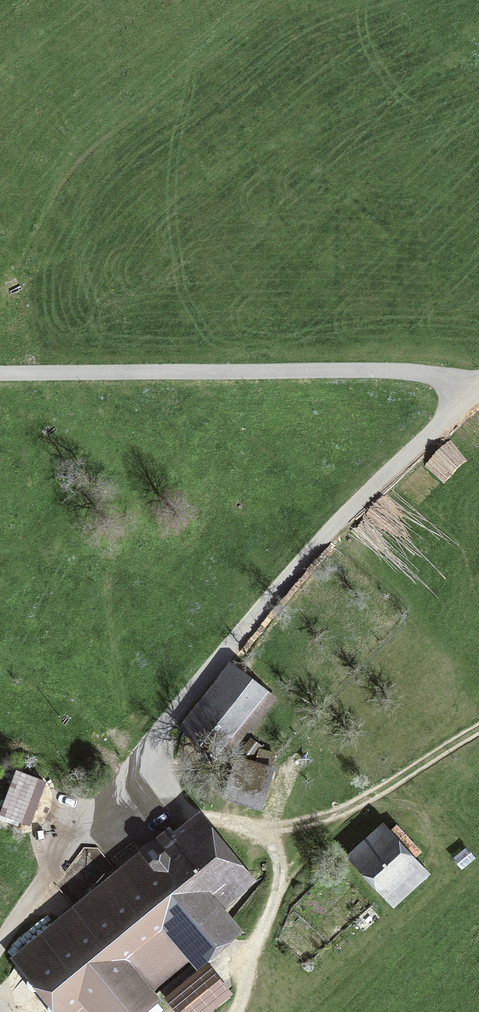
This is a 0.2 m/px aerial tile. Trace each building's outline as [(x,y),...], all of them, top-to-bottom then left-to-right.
[(231,663),(179,729),(225,765),(276,699),(231,663)] [(262,811),(275,769),(238,757),(224,799),(262,811)] [(16,772),(0,814),(0,817),(30,828),(46,783),(16,772)] [(385,893),(415,865),(381,828),(356,851),(368,863),(362,868),(385,893)] [(26,956),(72,1011),(141,1011),(155,1001),(163,994),(167,998),(206,965),(203,961),(236,934),(212,905),(243,880),(201,829),(180,846),(171,836),(26,956)] [(167,998),(179,1011),(210,1011),(231,994),(206,965),(167,998)]
